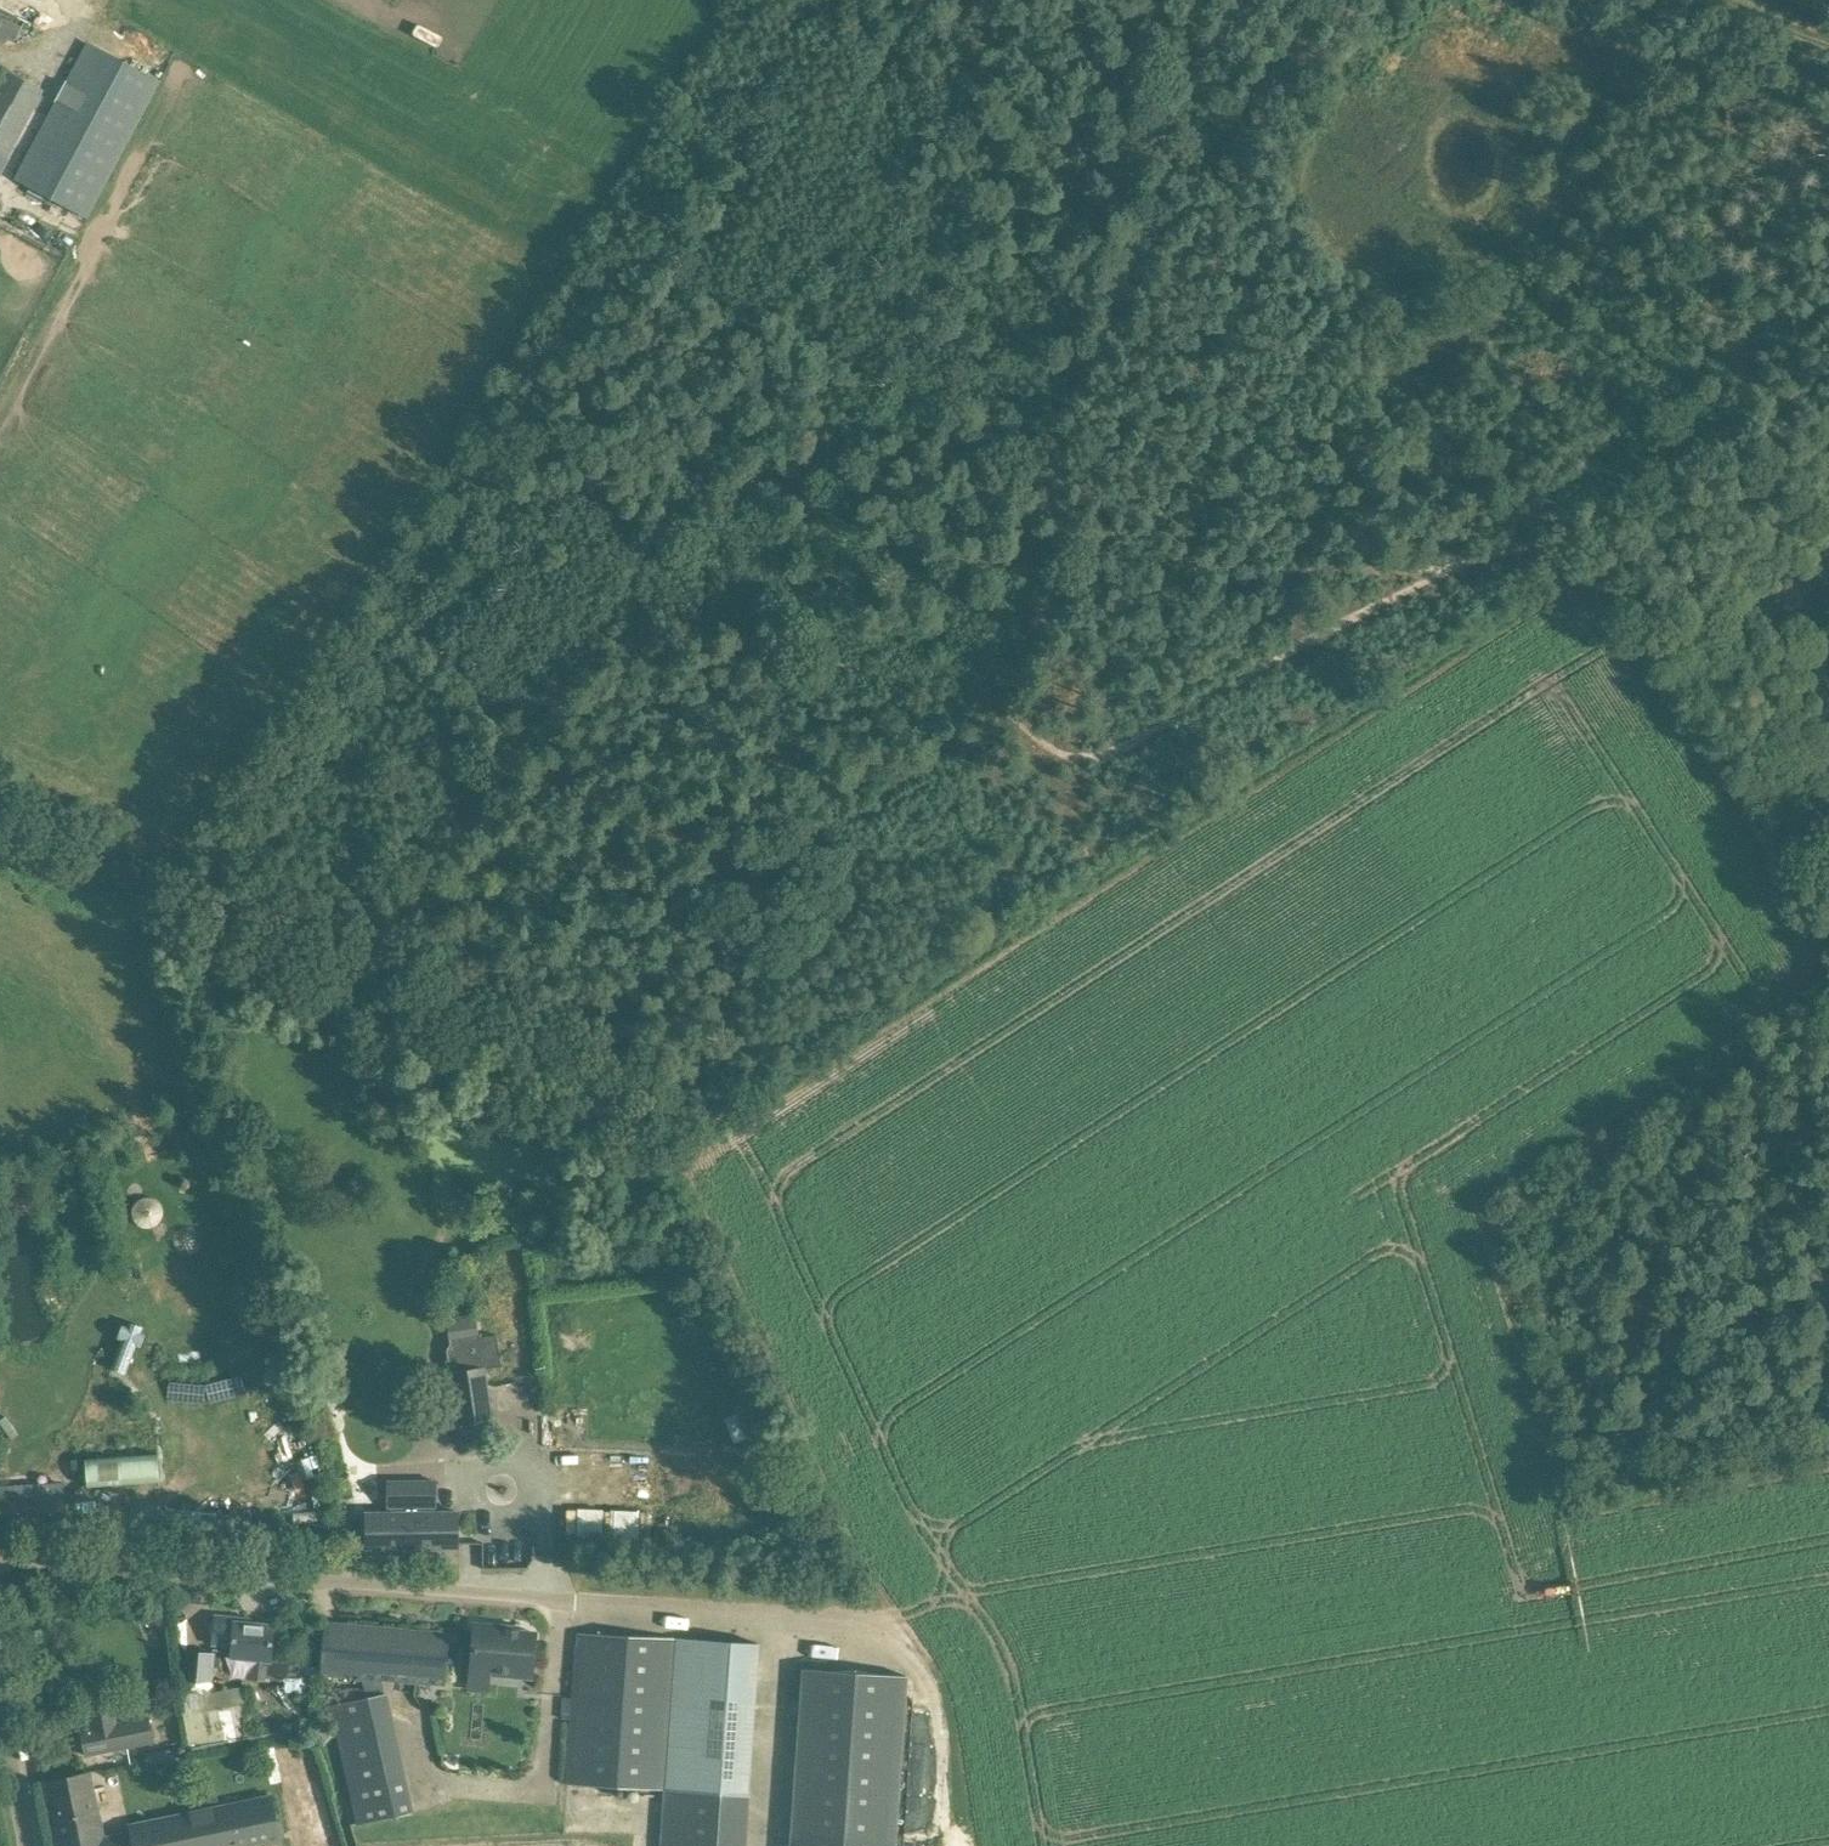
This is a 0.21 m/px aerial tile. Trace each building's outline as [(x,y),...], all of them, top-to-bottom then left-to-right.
[(88,216),(109,177),(159,79),(87,42),(37,140),(16,176),(88,216)] [(42,86),(4,66),(0,73),(0,166),(42,86)] [(143,1228),(164,1216),(153,1195),(132,1207),(143,1228)] [(478,1338),(475,1314),(446,1319),(450,1342),(478,1338)] [(491,1418),(484,1368),(450,1373),(457,1423),(491,1418)] [(759,1431),(746,1401),(735,1406),(738,1412),(723,1418),(734,1443),(759,1431)] [(152,1454),(85,1458),(86,1485),(154,1481),(152,1454)] [(459,1547),(459,1511),(436,1511),(435,1505),(436,1505),(436,1481),(387,1481),(388,1506),(388,1512),(365,1512),(365,1548),(459,1547)] [(0,1488),(0,1527),(66,1523),(64,1484),(0,1488)] [(248,1677),(288,1681),(290,1660),(271,1658),(274,1625),(235,1621),(232,1655),(250,1657),(248,1677)] [(446,1685),(448,1656),(450,1632),(324,1622),(322,1646),(320,1675),(446,1685)] [(534,1663),(535,1656),(537,1632),(507,1630),(508,1626),(475,1623),(470,1674),(532,1679),(534,1663)] [(761,1642),(578,1631),(566,1783),(664,1790),(660,1845),(747,1845),(761,1642)] [(184,1648),(181,1679),(214,1682),(217,1651),(184,1648)] [(802,1668),(790,1845),(895,1845),(908,1676),(802,1668)] [(241,1688),(212,1689),(213,1723),(242,1722),(241,1688)] [(413,1812),(389,1693),(332,1705),(357,1824),(413,1812)] [(86,1754),(153,1741),(148,1717),(81,1730),(86,1754)] [(100,1809),(92,1771),(46,1781),(60,1845),(254,1845),(283,1840),(272,1790),(127,1821),(123,1804),(100,1809)]
